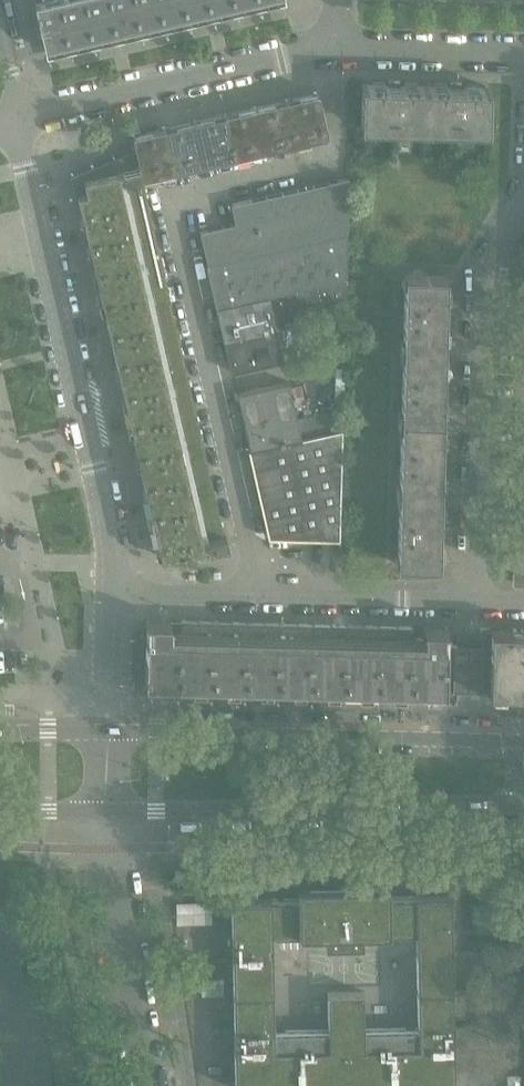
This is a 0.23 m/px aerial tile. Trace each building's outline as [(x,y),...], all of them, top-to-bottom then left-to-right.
[(35,3),(45,48),(70,42),(60,0),(46,0),(35,3)] [(70,42),(93,37),(85,0),(60,0),(70,42)] [(110,0),(85,0),(93,37),(117,31),(110,0)] [(135,0),(110,0),(117,31),(141,26),(135,0)] [(141,26),(165,20),(160,0),(135,0),(141,26)] [(165,20),(188,15),(185,0),(160,0),(165,20)] [(188,15),(212,10),(210,0),(185,0),(188,15)] [(212,10),(236,4),(235,0),(210,0),(212,10)] [(390,82),(390,85),(363,84),(362,126),(424,127),(425,86),(401,85),(401,82),(390,82)] [(452,87),(447,86),(425,86),(424,127),(488,129),(489,88),(463,87),(463,84),(452,83),(452,87)] [(319,93),(287,100),(297,144),(329,136),(319,93)] [(297,144),(287,100),(257,107),(267,150),(297,144)] [(257,107),(226,114),(236,158),(267,150),(257,107)] [(226,114),(195,121),(205,165),(236,158),(226,114)] [(195,121),(165,128),(174,172),(205,165),(195,121)] [(133,136),(136,149),(140,166),(143,179),(174,172),(165,128),(133,136)] [(87,192),(76,194),(76,197),(79,196),(82,211),(85,223),(89,241),(92,253),(96,271),(99,283),(103,301),(105,313),(110,331),(112,343),(116,361),(119,374),(124,393),(126,405),(131,423),(133,435),(137,453),(140,465),(144,483),(147,495),(151,513),(154,525),(158,543),(161,556),(165,556),(170,555),(204,547),(204,545),(209,544),(210,550),(229,546),(226,533),(224,534),(219,511),(212,482),(205,452),(199,422),(192,392),(185,360),(177,329),(171,299),(164,269),(157,239),(150,209),(143,179),(140,166),(118,171),(84,179),(87,192)] [(350,178),(234,204),(232,204),(236,224),(200,231),(208,264),(348,233),(350,178)] [(348,233),(208,264),(218,307),(270,295),(347,278),(348,233)] [(406,275),(406,276),(404,347),(445,348),(447,276),(406,275)] [(346,304),(347,278),(270,295),(275,319),(346,304)] [(277,328),(275,319),(270,295),(218,307),(225,340),(277,328)] [(285,360),(277,328),(225,340),(233,372),(285,360)] [(445,348),(404,347),(402,420),(443,421),(445,348)] [(302,438),(298,418),(290,382),(238,394),(251,450),(302,438)] [(340,538),(343,429),(342,429),(342,410),(340,402),(331,404),(332,410),(298,418),(302,438),(251,450),(270,536),(340,538)] [(443,421),(402,420),(400,491),(441,492),(443,421)] [(441,492),(400,491),(398,564),(439,565),(441,492)] [(523,583),(523,554),(516,554),(515,583),(523,583)] [(457,690),(458,645),(444,645),(444,629),(448,629),(449,628),(424,627),(424,638),(414,638),(414,627),(180,621),(180,638),(171,638),(171,621),(146,620),(146,621),(147,621),(146,682),(457,690)] [(523,692),(523,630),(491,629),(491,631),(483,632),(482,690),(523,692)] [(452,896),(389,898),(389,886),(298,888),(299,899),(232,901),(235,1085),(421,1085),(456,1085),(452,896)]
